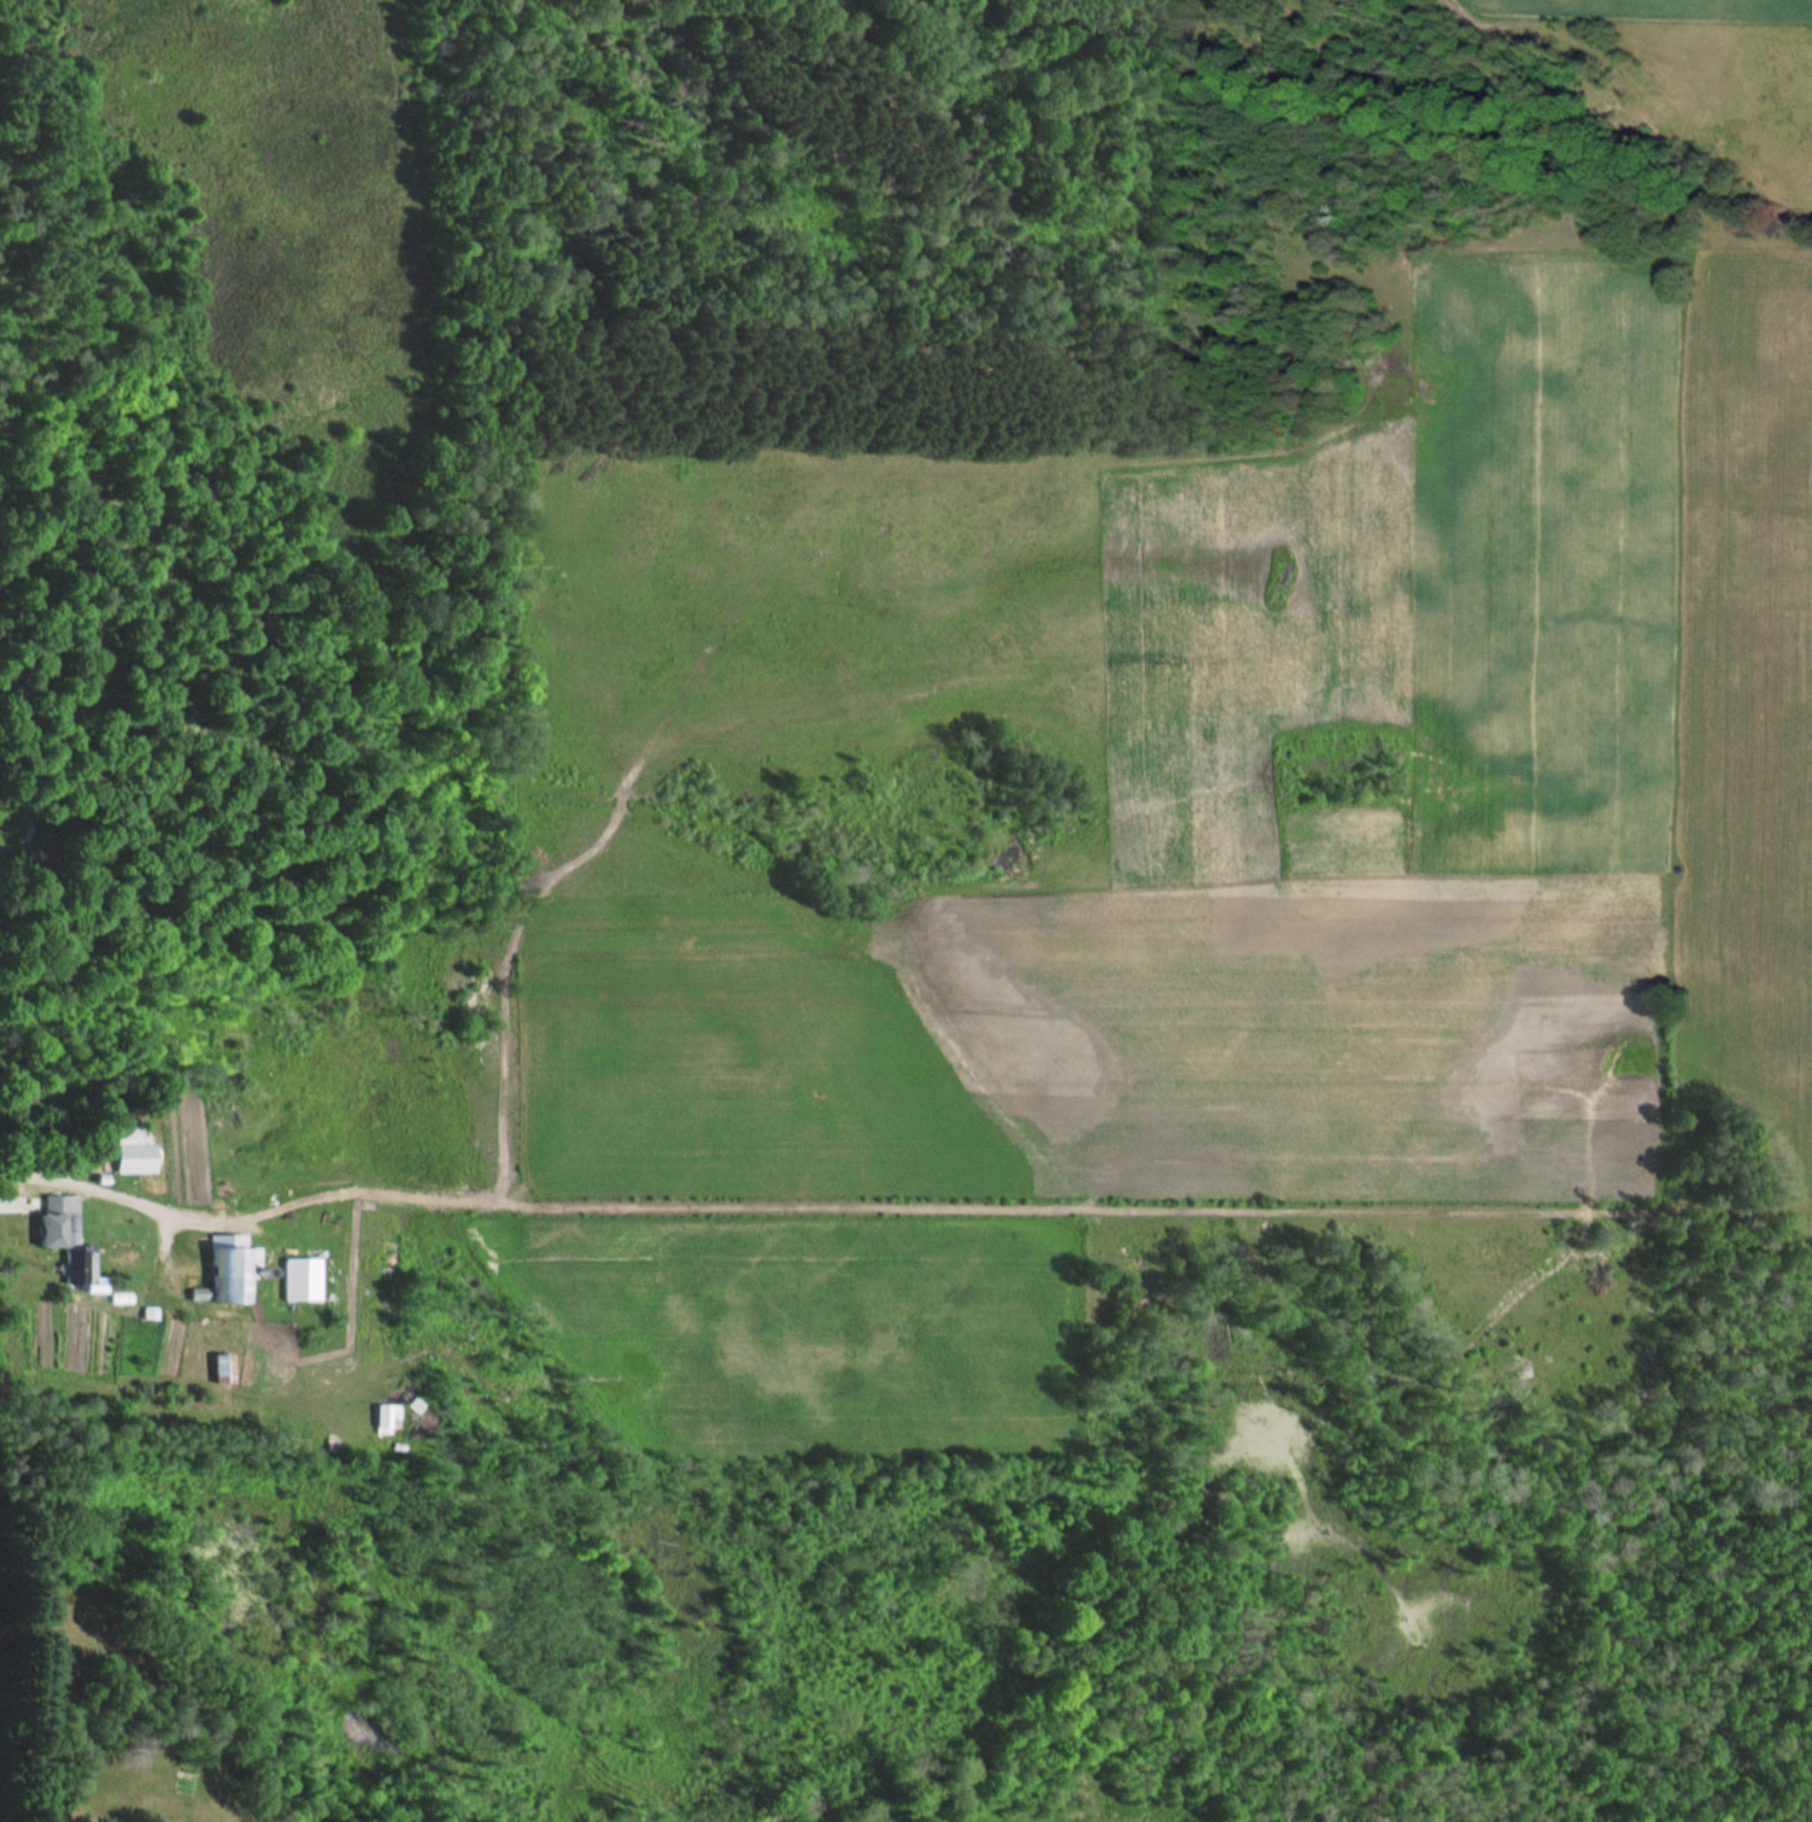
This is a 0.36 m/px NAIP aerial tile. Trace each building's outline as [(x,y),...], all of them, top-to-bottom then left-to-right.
[(145,1127),(114,1127),(114,1147),(145,1147),(145,1127)] [(34,1213),(34,1247),(70,1247),(70,1202),(50,1202),(50,1213),(34,1213)] [(211,1248),(211,1303),(252,1302),(251,1247),(211,1248)] [(287,1300),(326,1300),(326,1257),(287,1257),(287,1300)]
